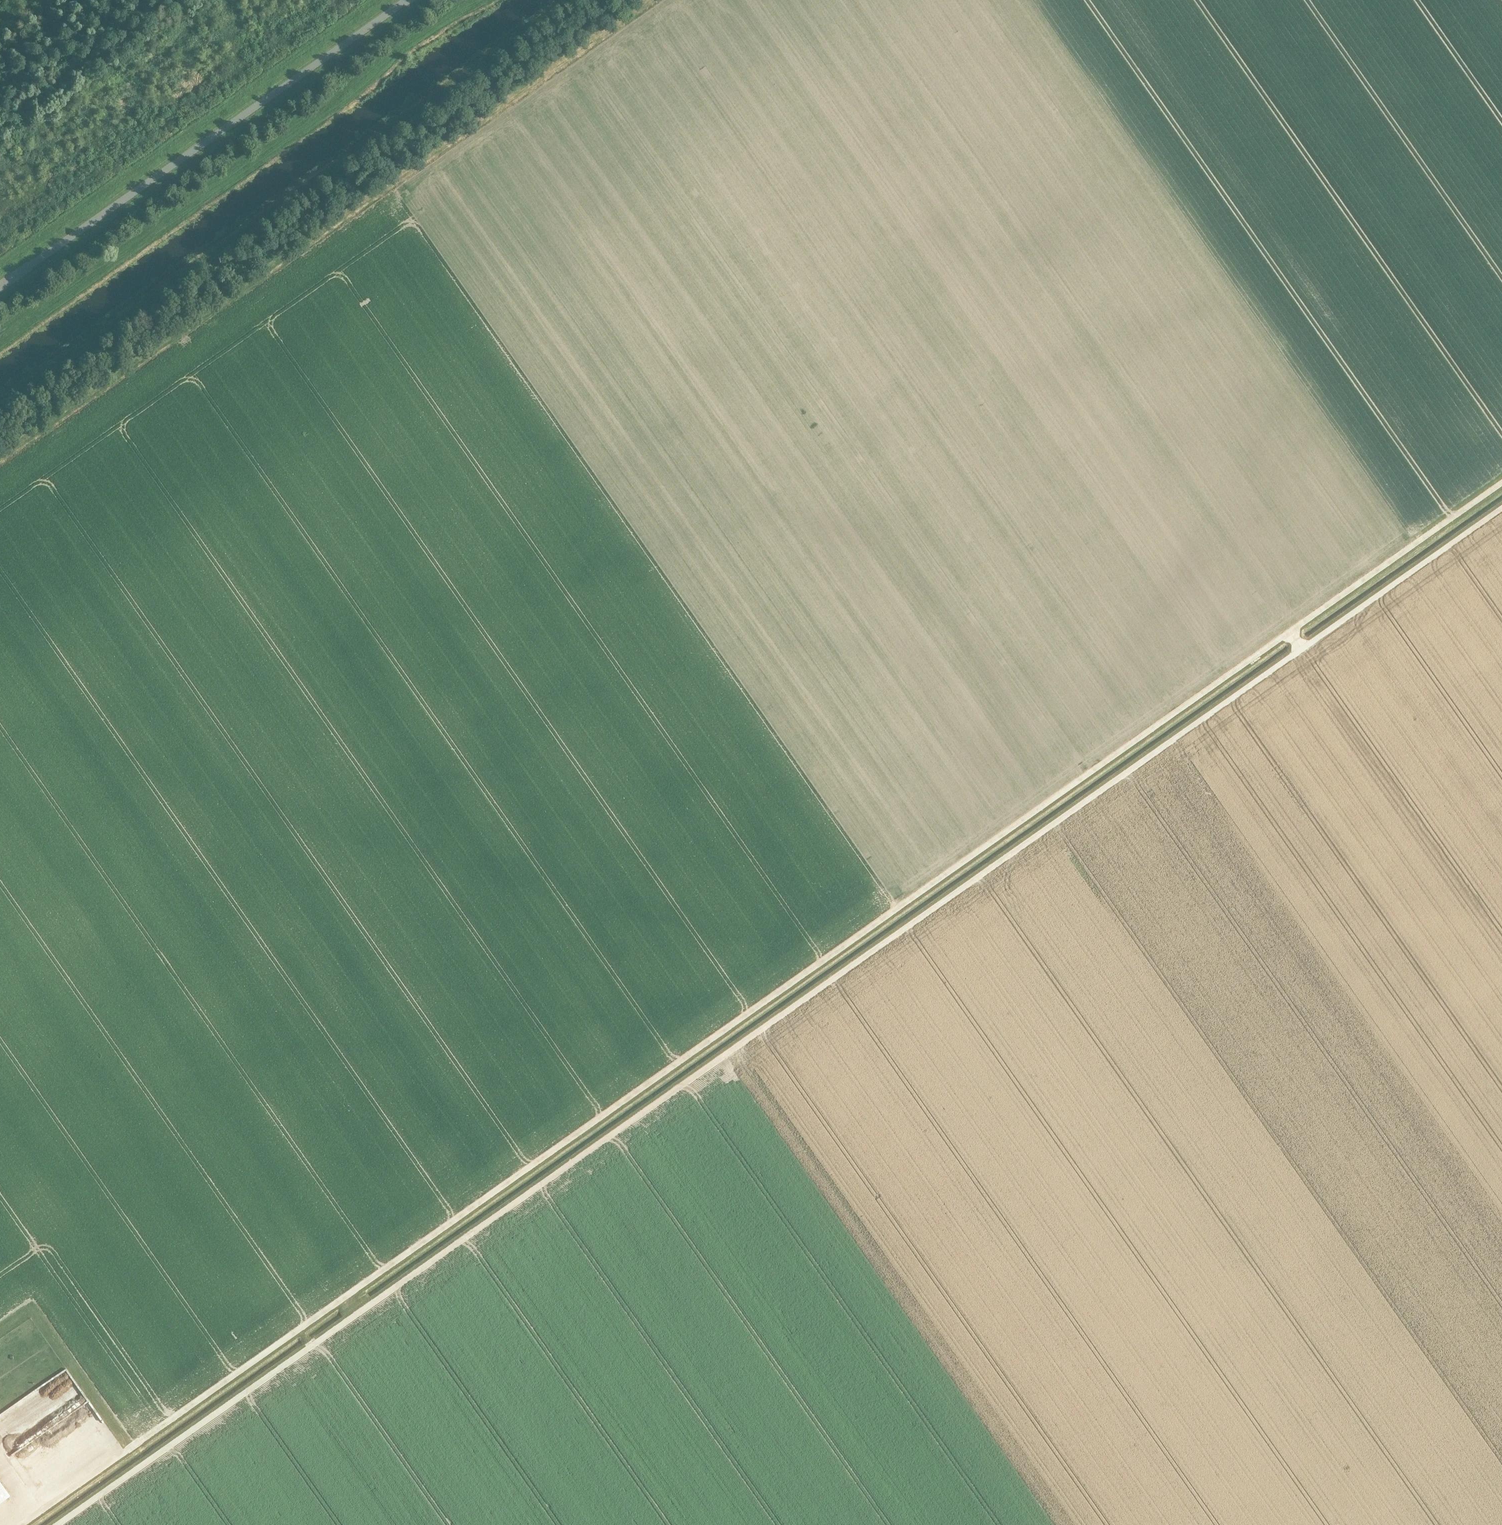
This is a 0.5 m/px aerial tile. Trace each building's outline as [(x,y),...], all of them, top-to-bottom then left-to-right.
[(58,1404),(62,1414),(75,1408),(71,1399),(58,1404)] [(33,1419),(41,1428),(59,1413),(51,1404),(33,1419)] [(86,1409),(80,1411),(83,1420),(89,1417),(86,1409)] [(55,1440),(65,1436),(63,1431),(53,1435),(55,1440)] [(89,1459),(94,1464),(103,1456),(93,1444),(83,1453),(85,1455),(82,1458),(86,1462),(89,1459)] [(9,1496),(0,1483),(0,1502),(9,1496)] [(47,1501),(47,1494),(42,1495),(42,1489),(35,1489),(35,1501),(47,1501)]
